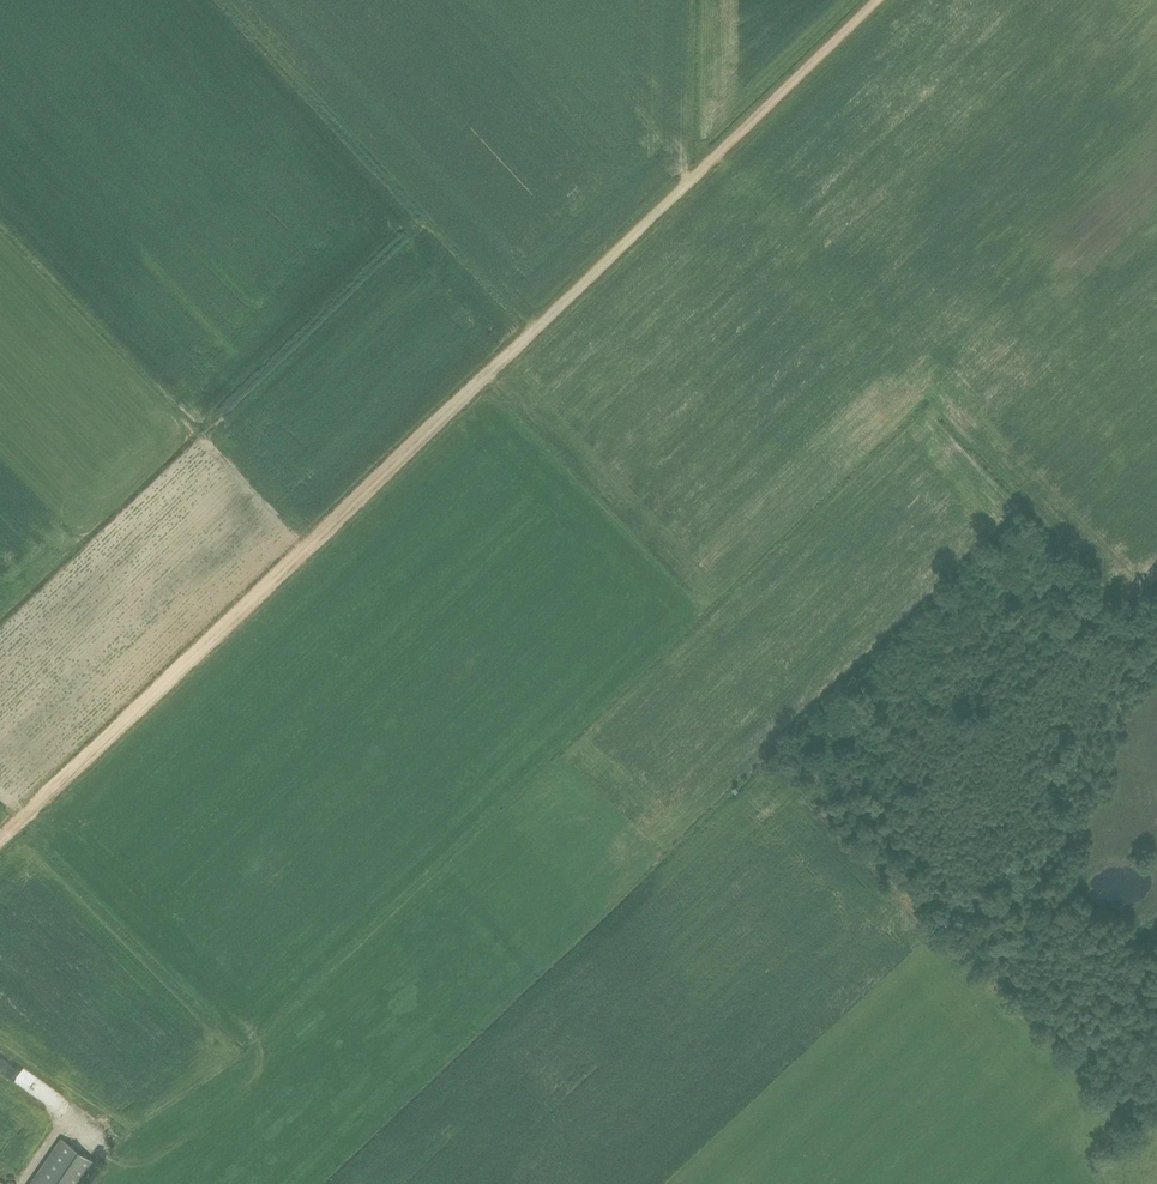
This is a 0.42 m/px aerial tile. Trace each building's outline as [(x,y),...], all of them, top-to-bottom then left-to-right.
[(61,1139),(30,1183),(81,1183),(95,1162),(61,1139)]
